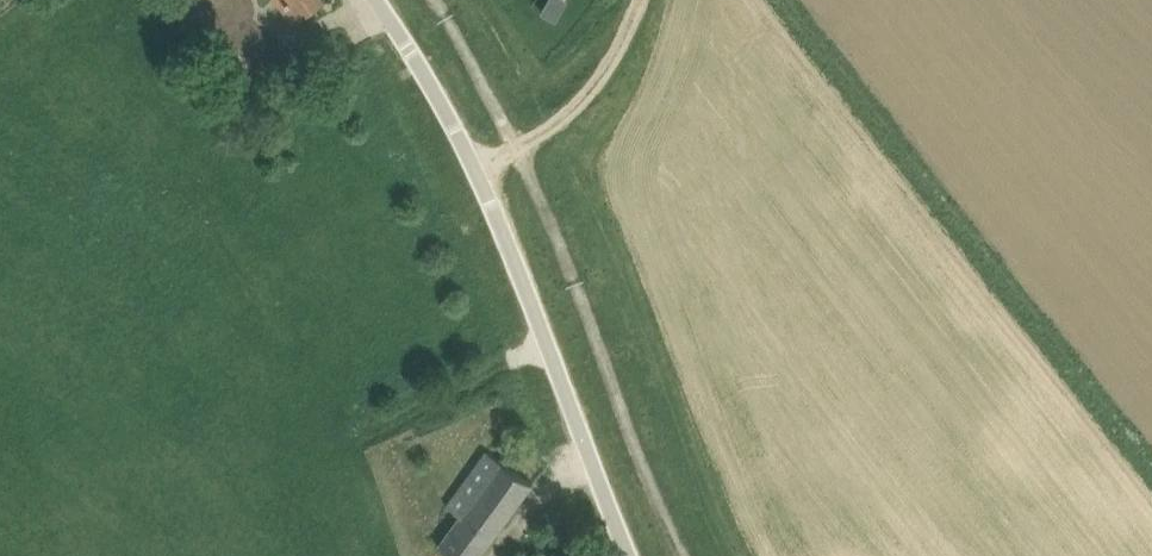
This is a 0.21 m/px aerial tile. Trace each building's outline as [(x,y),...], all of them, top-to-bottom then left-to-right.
[(296,22),(323,1),(322,0),(279,0),(296,22)] [(566,0),(547,0),(542,10),(556,18),(566,0)] [(478,464),(452,498),(465,508),(438,544),(454,555),(478,555),(533,483),(488,451),(478,464)]
